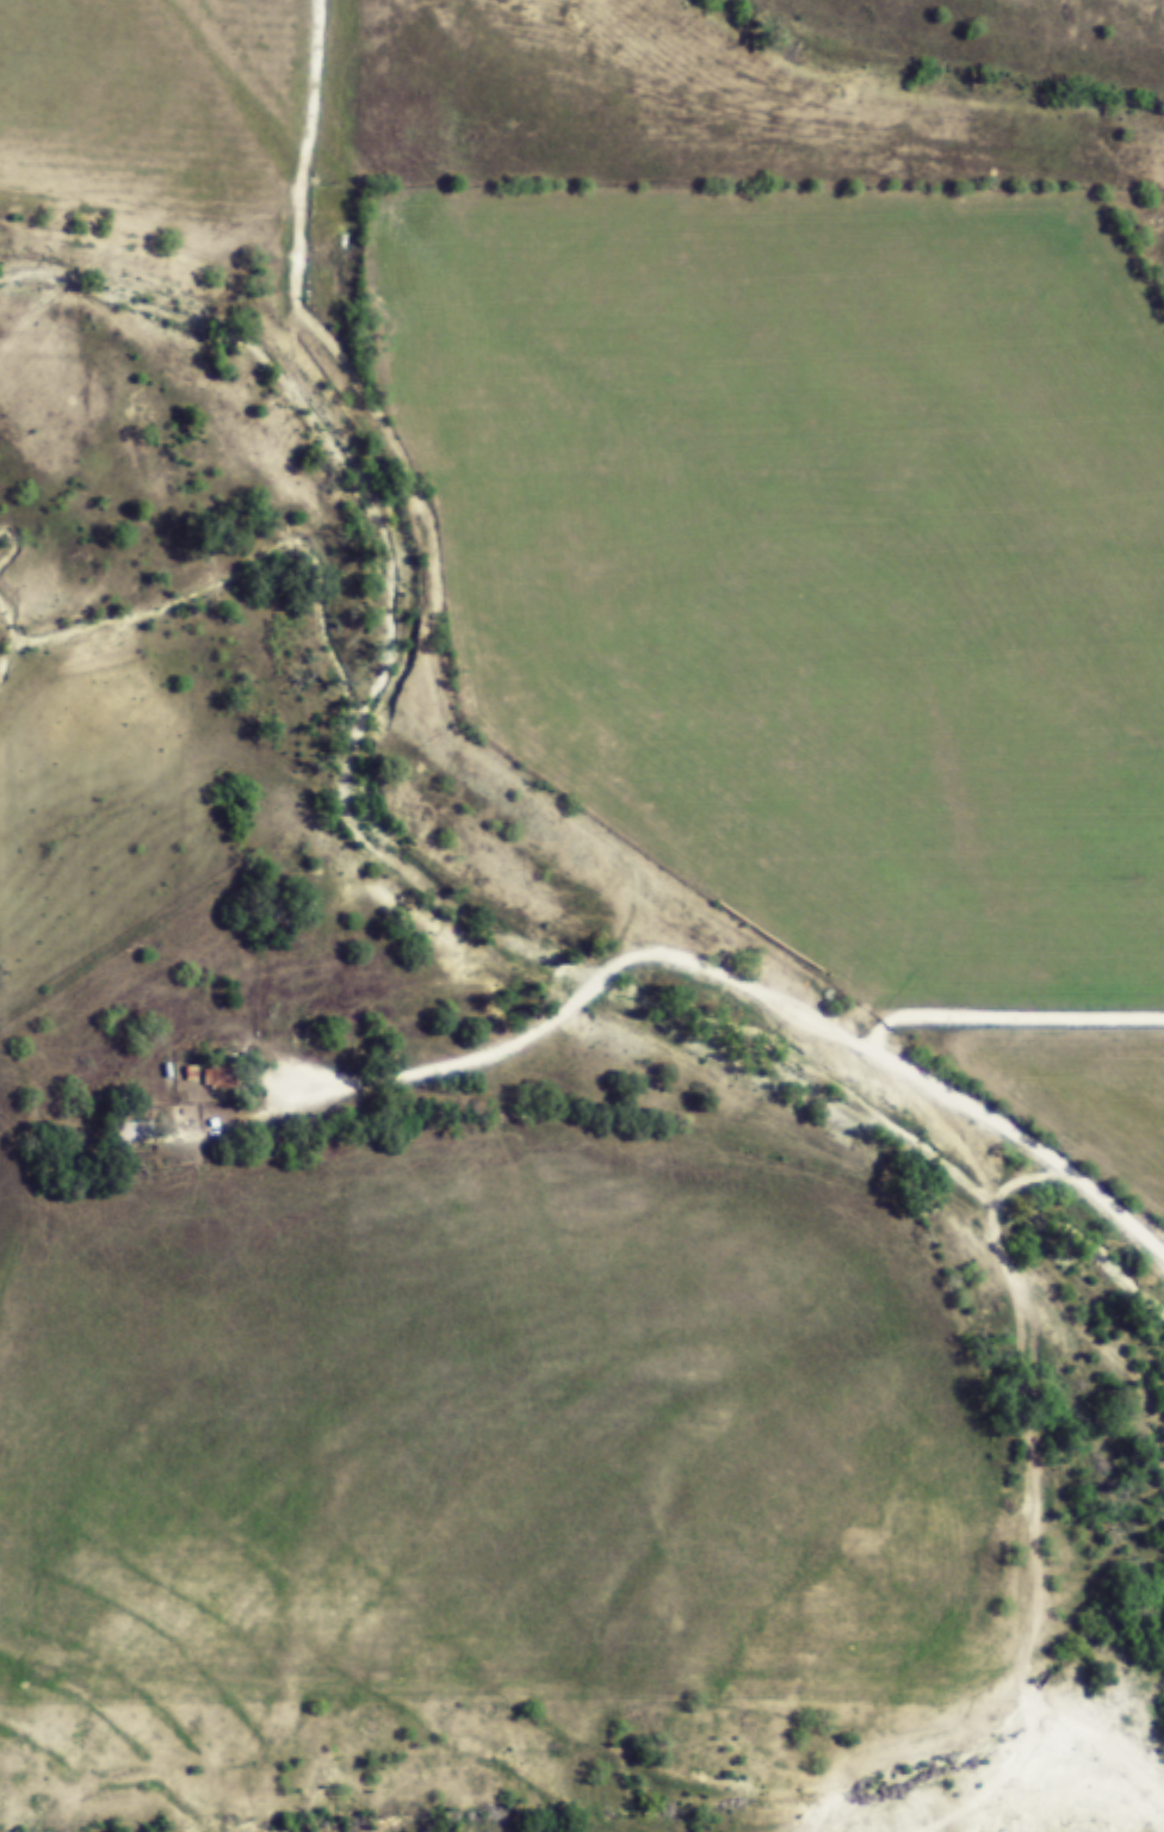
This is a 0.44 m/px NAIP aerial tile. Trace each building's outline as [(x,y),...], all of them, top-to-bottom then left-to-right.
[(244,1066),(206,1066),(206,1089),(244,1089),(244,1066)] [(148,1136),(148,1123),(130,1124),(131,1137),(148,1136)]
